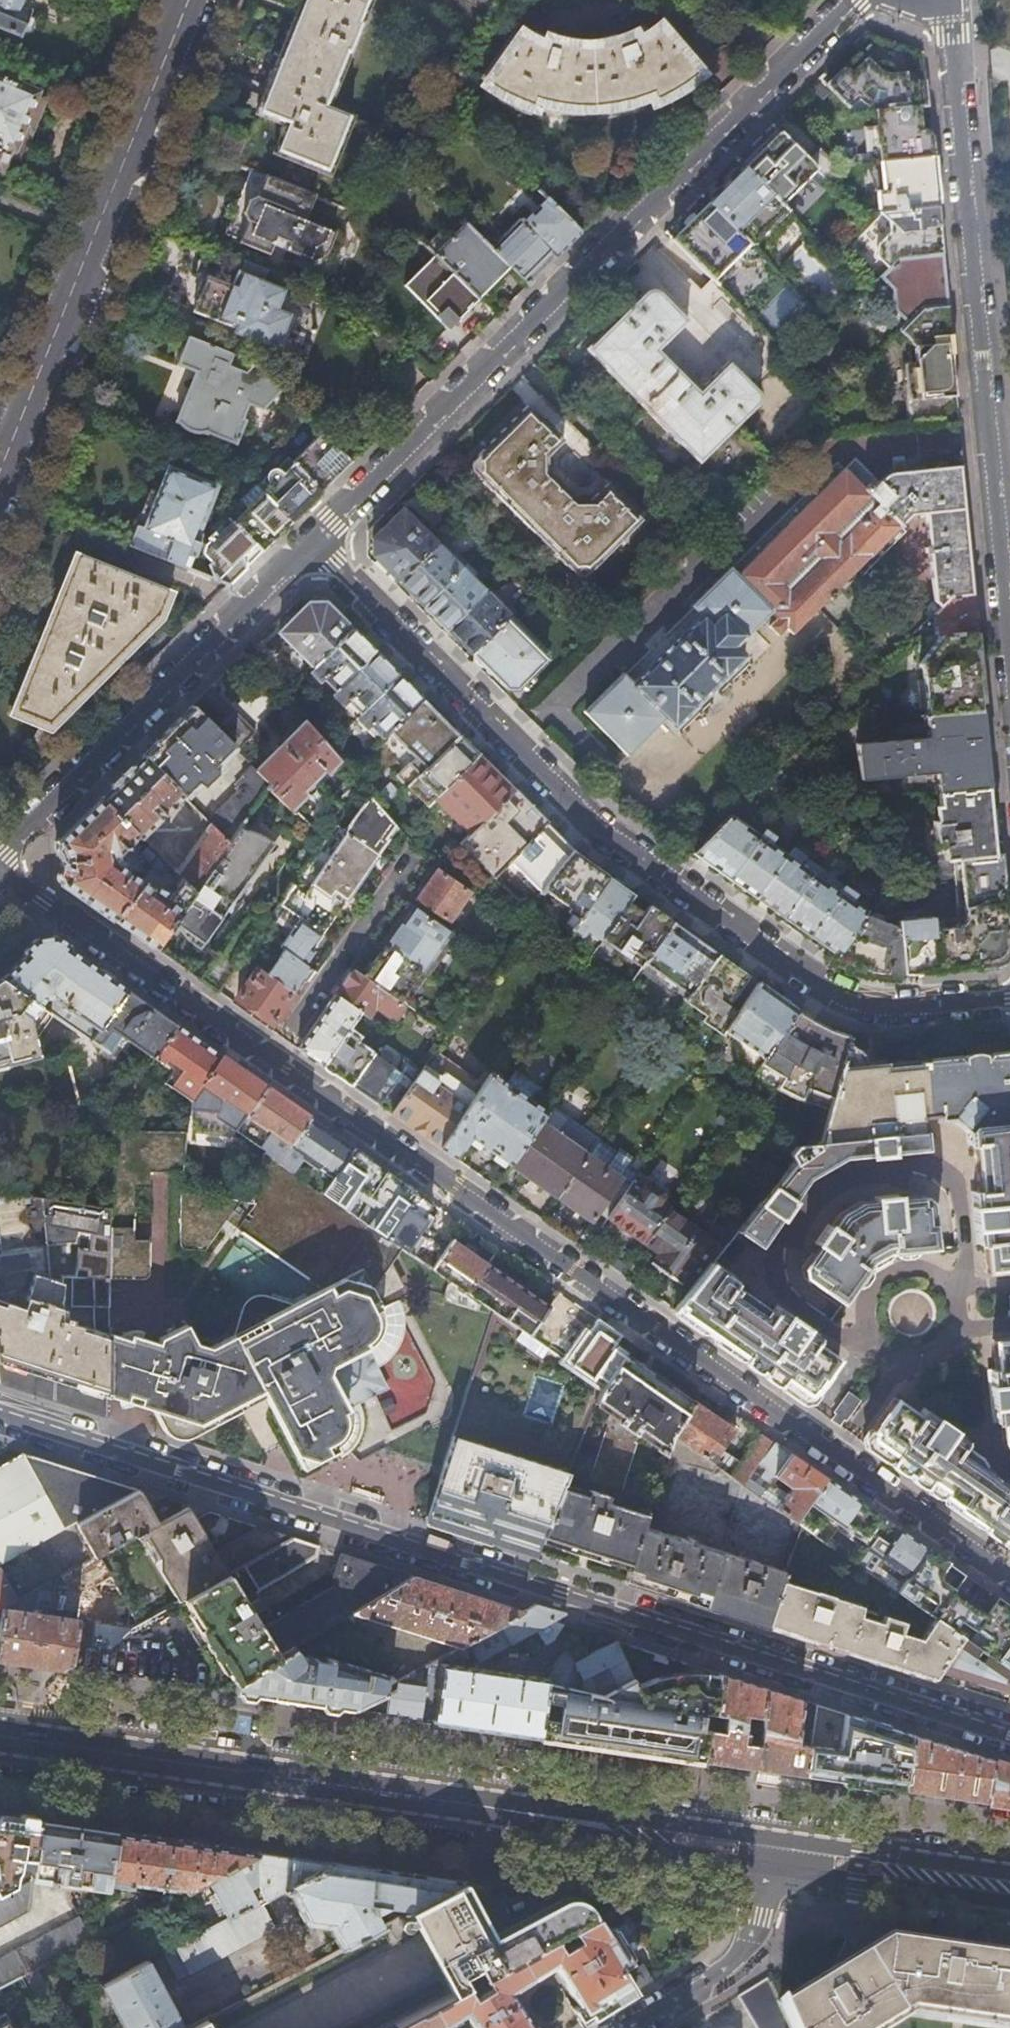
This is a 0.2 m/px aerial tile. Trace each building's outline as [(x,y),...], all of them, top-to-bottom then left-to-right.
[(19,37),(22,31),(26,33),(30,32),(33,24),(31,20),(27,18),(30,12),(20,8),(23,0),(0,0),(0,30),(19,37)] [(255,115),(283,126),(272,154),(328,176),(351,119),(326,109),(369,0),(301,0),(255,115)] [(518,31),(481,88),(494,96),(507,103),(521,109),(535,114),(538,107),(551,110),(565,112),(579,113),(593,113),(607,111),(620,109),(634,105),(647,100),(651,108),(669,98),(686,88),(703,76),(659,23),(648,31),(635,37),(631,31),(623,35),(613,39),(604,41),(594,43),(584,44),(574,44),(565,42),(555,40),(546,37),(543,44),(530,38),(518,31)] [(857,55),(825,87),(846,108),(856,98),(862,104),(869,108),(869,112),(873,111),(916,107),(926,106),(924,82),(903,84),(902,76),(895,76),(894,73),(891,69),(888,67),(885,65),(881,64),(877,64),(873,65),(870,67),(857,55)] [(7,157),(19,162),(45,99),(35,94),(35,93),(0,79),(0,173),(7,157)] [(876,146),(878,160),(880,160),(931,155),(929,137),(928,134),(927,132),(924,130),(921,129),(918,129),(916,107),(873,111),(874,126),(872,126),(874,147),(876,146)] [(743,170),(780,206),(815,171),(805,161),(778,134),(769,144),(743,170)] [(805,161),(815,171),(830,185),(850,165),(825,141),(805,161)] [(876,194),(877,211),(936,205),(931,155),(880,160),(882,193),(876,194)] [(733,180),(708,205),(745,241),(780,206),(743,170),(733,180)] [(311,196),(265,177),(257,198),(255,198),(248,201),(243,214),(245,221),(248,222),(239,243),(269,255),(276,238),(289,244),(286,252),(309,261),(310,260),(313,261),(325,256),(326,252),(327,253),(335,234),(304,221),(314,197),(311,196)] [(579,233),(545,200),(520,224),(516,221),(489,248),(508,267),(527,285),(562,250),(579,233)] [(691,221),(672,241),(712,280),(748,244),(745,241),(708,205),(691,221)] [(936,205),(877,211),(888,220),(890,232),(878,243),(876,248),(875,252),(876,257),(878,261),(886,270),(897,259),(941,255),(936,205)] [(443,229),(425,247),(451,273),(476,298),(508,267),(489,248),(464,223),(451,237),(443,229)] [(887,321),(897,332),(921,307),(946,305),(941,255),(897,259),(886,270),(877,280),(882,311),(883,316),(887,321)] [(266,272),(242,262),(238,273),(236,272),(230,287),(206,278),(191,314),(234,331),(232,335),(275,352),(290,315),(276,310),(284,291),(262,282),(266,272)] [(486,308),(476,298),(451,273),(426,297),(442,314),(444,312),(449,308),(459,319),(467,326),(486,308)] [(658,349),(687,322),(661,296),(658,293),(654,291),(650,291),(645,292),(642,294),(584,350),(604,370),(604,371),(677,445),(678,444),(699,464),(754,408),(757,405),(759,401),(759,397),(758,393),(755,390),(728,363),(699,391),(658,349)] [(921,307),(897,332),(913,348),(914,364),(903,365),(906,401),(955,396),(946,305),(921,307)] [(449,308),(444,312),(455,323),(459,319),(449,308)] [(251,365),(188,339),(187,342),(183,344),(180,348),(179,352),(178,356),(179,360),(177,365),(195,373),(175,422),(179,424),(183,428),(189,431),(195,433),(201,433),(205,435),(206,433),(234,445),(243,422),(240,420),(247,404),(260,409),(278,392),(251,365)] [(955,396),(906,401),(908,426),(952,421),(957,421),(955,396)] [(470,466),(470,469),(471,472),(578,577),(580,579),(583,579),(586,577),(642,521),(606,485),(589,502),(577,503),(546,471),(546,458),(562,442),(527,408),(472,463),(470,466)] [(350,463),(321,435),(292,464),(320,492),(336,476),(350,463)] [(292,464),(291,465),(282,474),(281,471),(278,470),(275,469),(272,470),(269,471),(267,473),(266,476),(266,479),(257,488),(291,522),(307,506),(320,492),(292,464)] [(949,597),(969,595),(957,466),(889,472),(882,474),(876,478),(872,482),(868,478),(862,485),(843,466),(735,574),(729,568),(690,607),(700,617),(633,683),(623,674),(584,713),(629,756),(665,720),(681,735),(752,663),(736,647),(772,610),(779,617),(772,625),(786,639),(853,572),(859,578),(907,530),(901,524),(912,513),(923,513),(931,601),(939,607),(949,597)] [(127,545),(182,567),(187,555),(195,558),(201,544),(193,541),(214,488),(169,469),(160,492),(149,488),(127,545)] [(232,523),(261,552),(283,530),(291,522),(257,488),(227,518),(232,523)] [(387,569),(399,581),(437,544),(402,509),(372,539),(372,554),(387,569)] [(207,565),(214,579),(228,585),(245,568),(261,552),(232,523),(225,530),(220,525),(207,538),(209,540),(203,545),(201,553),(210,563),(207,565)] [(437,544),(399,581),(409,592),(423,606),(465,565),(454,554),(451,558),(437,544)] [(78,558),(16,712),(51,726),(58,711),(64,713),(70,698),(77,701),(83,686),(89,688),(95,673),(102,676),(114,645),(127,650),(133,635),(140,637),(146,623),(152,625),(165,593),(78,558)] [(465,565),(423,606),(438,620),(448,630),(486,592),(472,578),(475,575),(465,565)] [(486,592),(448,630),(461,643),(472,655),(507,620),(512,615),(513,613),(503,602),(499,606),(486,592)] [(938,635),(970,632),(973,632),(969,595),(949,597),(939,607),(935,611),(938,635)] [(279,633),(313,667),(351,628),(338,616),(326,603),(309,602),(279,633)] [(507,620),(546,658),(550,654),(512,615),(507,620)] [(507,620),(472,655),(490,673),(507,690),(517,690),(547,660),(546,658),(507,620)] [(827,657),(840,644),(817,622),(805,635),(827,657)] [(351,628),(313,667),(336,690),(374,652),(362,640),(351,628)] [(970,632),(938,635),(914,637),(917,668),(919,667),(920,680),(917,680),(921,716),(924,716),(978,711),(977,701),(976,702),(970,632)] [(374,652),(336,690),(360,714),(398,676),(386,664),(374,652)] [(398,676),(360,714),(383,737),(389,731),(421,699),(410,688),(398,676)] [(210,688),(191,707),(233,749),(236,751),(255,733),(210,688)] [(432,710),(421,699),(389,731),(414,757),(396,775),(407,787),(407,786),(458,736),(447,725),(432,710)] [(142,756),(182,796),(184,798),(233,749),(191,707),(168,730),(142,756)] [(985,788),(978,711),(924,716),(926,733),(926,737),(855,744),(858,780),(934,772),(936,793),(985,788)] [(924,716),(921,716),(911,717),(913,734),(926,733),(924,716)] [(305,722),(256,771),(270,785),(267,788),(287,809),(290,806),(303,793),(300,790),(321,769),(325,772),(338,760),(327,747),(305,722)] [(466,744),(458,736),(407,786),(427,805),(435,797),(477,756),(466,744)] [(137,835),(139,838),(159,819),(148,808),(152,804),(163,815),(182,796),(142,756),(113,785),(100,798),(137,835)] [(499,777),(477,756),(435,797),(472,833),(513,792),(499,777)] [(207,821),(210,824),(228,842),(237,831),(267,788),(270,785),(256,771),(251,766),(242,776),(244,779),(235,788),(238,791),(207,821)] [(985,788),(936,793),(939,821),(933,822),(936,862),(950,861),(952,880),(1002,875),(999,854),(991,854),(985,788)] [(513,792),(472,833),(460,845),(493,877),(509,861),(545,824),(539,817),(525,803),(513,792)] [(344,831),(347,834),(377,855),(384,844),(387,841),(385,839),(395,825),(382,811),(369,796),(344,831)] [(118,854),(137,835),(100,798),(56,842),(60,846),(62,850),(64,856),(65,861),(65,867),(65,869),(64,872),(62,877),(59,882),(112,919),(140,880),(112,861),(112,853),(118,854)] [(746,826),(730,815),(692,853),(714,869),(730,880),(765,831),(750,820),(746,826)] [(677,823),(669,834),(682,844),(692,850),(700,839),(677,823)] [(174,873),(179,878),(193,892),(228,842),(210,824),(174,873)] [(559,837),(545,824),(509,861),(540,892),(543,888),(572,851),(559,837)] [(237,831),(228,842),(193,892),(166,930),(169,932),(175,924),(183,930),(192,936),(196,938),(200,938),(203,937),(207,934),(210,931),(267,852),(237,831)] [(765,831),(730,880),(745,891),(756,898),(787,855),(772,844),(776,838),(765,831)] [(304,896),(292,887),(279,905),(284,909),(321,934),(349,894),(377,855),(347,834),(304,896)] [(157,856),(147,846),(140,853),(152,864),(157,856)] [(583,859),(572,851),(543,888),(569,907),(566,911),(578,921),(608,877),(598,870),(583,859)] [(801,865),(787,855),(756,898),(773,911),(782,917),(817,868),(805,859),(801,865)] [(157,856),(152,864),(163,875),(170,868),(157,856)] [(817,868),(782,917),(794,926),(809,936),(840,893),(824,882),(828,876),(817,868)] [(428,884),(418,897),(451,920),(471,892),(438,869),(428,884)] [(1002,875),(952,880),(957,927),(933,930),(936,971),(966,969),(994,966),(1000,964),(1006,959),(1008,954),(1009,949),(1002,875)] [(578,921),(573,928),(582,935),(587,928),(603,939),(629,902),(634,895),(622,887),(608,877),(578,921)] [(156,891),(140,880),(112,919),(130,931),(153,948),(166,930),(193,892),(179,878),(164,898),(162,894),(160,894),(159,893),(155,893),(156,891)] [(840,893),(809,936),(825,948),(838,956),(865,916),(868,913),(852,902),(856,896),(844,887),(840,893)] [(629,902),(603,939),(632,960),(637,954),(646,961),(673,923),(657,911),(649,906),(644,913),(629,902)] [(451,934),(412,906),(398,926),(385,945),(421,971),(423,973),(451,934)] [(321,934),(284,909),(277,918),(292,928),(279,947),(283,950),(301,963),(312,947),(321,934)] [(914,921),(898,922),(899,929),(903,974),(922,973),(936,971),(933,930),(931,911),(913,912),(914,921)] [(844,966),(853,971),(862,975),(872,978),(883,979),(893,980),(903,979),(903,974),(899,929),(865,916),(838,956),(835,960),(844,966)] [(697,935),(679,922),(677,926),(684,931),(705,946),(713,951),(715,948),(697,935)] [(646,961),(642,967),(686,999),(717,954),(713,951),(705,946),(701,952),(680,936),(684,931),(677,926),(673,923),(646,961)] [(705,946),(684,931),(680,936),(701,952),(705,946)] [(0,975),(0,979),(36,1004),(40,998),(57,994),(65,999),(59,1007),(64,1010),(65,1008),(72,1013),(79,1010),(85,1015),(84,1021),(94,1029),(124,989),(105,976),(88,964),(52,939),(33,941),(27,949),(22,954),(19,957),(17,959),(9,967),(3,972),(0,975)] [(421,971),(385,945),(374,960),(363,977),(399,1002),(421,971)] [(261,971),(292,992),(302,978),(307,982),(311,977),(314,972),(301,963),(283,950),(269,969),(265,966),(261,971)] [(216,951),(196,978),(206,985),(217,992),(236,965),(216,951)] [(686,999),(685,1000),(706,1015),(702,1021),(722,1035),(725,1031),(743,1005),(734,999),(749,977),(731,964),(717,954),(686,999)] [(261,971),(258,968),(236,999),(252,1010),(271,1023),(274,1019),(279,1022),(283,1016),(287,1010),(282,1006),(292,992),(261,971)] [(363,977),(352,970),(343,982),(334,995),(359,1012),(366,1017),(374,1006),(377,1008),(389,1016),(399,1002),(363,977)] [(16,1059),(36,1054),(33,1034),(34,1033),(87,1070),(68,1098),(92,1115),(106,1089),(109,1091),(110,1055),(87,1039),(36,1004),(0,979),(0,1066),(16,1059)] [(758,983),(743,1005),(725,1031),(765,1060),(798,1013),(799,1012),(777,996),(758,983)] [(156,1011),(124,989),(94,1029),(87,1039),(110,1055),(115,1047),(122,1038),(151,1058),(153,1057),(175,1025),(156,1011)] [(316,1021),(297,1048),(308,1056),(322,1066),(349,1027),(359,1012),(334,995),(316,1021)] [(374,1006),(366,1017),(369,1019),(377,1008),(374,1006)] [(805,1102),(828,1110),(848,1044),(849,1038),(836,1033),(823,1027),(810,1021),(798,1013),(765,1060),(755,1074),(769,1084),(783,1092),(805,1102)] [(198,1041),(175,1025),(153,1057),(159,1061),(158,1063),(167,1069),(168,1068),(171,1069),(162,1081),(189,1099),(219,1055),(198,1041)] [(349,1027),(322,1066),(339,1077),(351,1086),(373,1053),(374,1052),(357,1041),(361,1035),(349,1027)] [(782,1146),(786,1152),(792,1161),(788,1165),(780,1175),(746,1218),(736,1230),(758,1246),(779,1217),(781,1219),(794,1201),(791,1199),(807,1177),(844,1156),(868,1154),(869,1157),(892,1154),(891,1151),(925,1148),(923,1117),(938,1116),(939,1121),(951,1120),(967,1133),(968,1145),(973,1145),(977,1191),(972,1191),(974,1206),(972,1206),(974,1229),(976,1229),(977,1244),(982,1243),(985,1273),(1009,1270),(1009,1053),(976,1056),(925,1061),(924,1059),(902,1061),(865,1064),(863,1058),(861,1053),(857,1049),(853,1046),(848,1044),(828,1110),(818,1142),(782,1146)] [(373,1053),(351,1086),(361,1093),(379,1105),(401,1073),(373,1053)] [(235,1067),(219,1055),(189,1099),(228,1126),(239,1109),(246,1113),(263,1086),(235,1067)] [(442,1078),(426,1066),(392,1115),(418,1133),(439,1148),(470,1104),(440,1082),(442,1078)] [(33,1069),(27,1079),(37,1086),(43,1076),(33,1069)] [(491,1074),(470,1104),(439,1148),(447,1153),(455,1159),(467,1141),(478,1149),(481,1145),(489,1150),(499,1157),(497,1161),(507,1169),(510,1165),(546,1113),(491,1074)] [(246,1113),(234,1131),(262,1150),(277,1161),(288,1145),(307,1117),(289,1105),(263,1086),(246,1113)] [(43,1119),(108,1164),(109,1134),(109,1103),(104,1102),(94,1123),(57,1097),(43,1119)] [(552,1105),(546,1113),(510,1165),(536,1183),(557,1197),(587,1155),(598,1139),(552,1105)] [(307,1117),(288,1145),(302,1155),(300,1158),(315,1168),(318,1166),(331,1175),(351,1147),(327,1131),(307,1117)] [(109,1134),(108,1164),(108,1206),(107,1250),(107,1258),(107,1280),(137,1280),(138,1280),(139,1280),(141,1279),(142,1279),(143,1278),(143,1277),(144,1275),(144,1274),(144,1273),(145,1246),(126,1246),(126,1220),(138,1220),(139,1183),(152,1184),(152,1175),(179,1176),(184,1135),(109,1134)] [(598,1139),(587,1155),(620,1178),(613,1189),(622,1196),(632,1181),(638,1173),(629,1166),(633,1160),(618,1149),(616,1152),(598,1139)] [(331,1175),(321,1191),(384,1236),(414,1192),(398,1181),(369,1160),(351,1147),(331,1175)] [(792,1161),(786,1152),(762,1150),(760,1173),(780,1175),(788,1165),(792,1161)] [(587,1155),(557,1197),(579,1213),(600,1228),(607,1218),(622,1196),(613,1189),(620,1178),(587,1155)] [(321,1191),(279,1162),(252,1202),(234,1228),(320,1288),(360,1269),(375,1299),(400,1286),(388,1262),(399,1246),(384,1236),(321,1191)] [(632,1181),(622,1196),(607,1218),(628,1233),(645,1244),(668,1211),(670,1208),(661,1201),(663,1198),(662,1191),(650,1182),(643,1184),(641,1187),(632,1181)] [(234,1228),(252,1202),(250,1201),(178,1185),(176,1237),(176,1238),(177,1239),(177,1241),(178,1242),(179,1243),(180,1244),(181,1244),(182,1245),(201,1250),(222,1220),(234,1228)] [(33,1394),(84,1410),(105,1417),(105,1391),(106,1336),(73,1325),(74,1322),(68,1320),(67,1323),(61,1321),(59,1282),(46,1278),(43,1225),(57,1227),(56,1237),(54,1237),(53,1242),(72,1245),(74,1229),(98,1233),(97,1248),(107,1250),(108,1206),(57,1199),(45,1198),(19,1194),(0,1191),(0,1383),(33,1394)] [(414,1192),(384,1236),(399,1246),(405,1251),(406,1250),(417,1234),(421,1228),(427,1220),(422,1217),(426,1211),(431,1203),(423,1198),(414,1192)] [(817,1244),(802,1267),(803,1276),(841,1302),(867,1265),(869,1267),(873,1267),(888,1258),(890,1256),(890,1252),(935,1247),(930,1203),(923,1196),(896,1199),(896,1195),(872,1197),(873,1201),(858,1202),(841,1212),(839,1213),(830,1226),(827,1223),(814,1242),(817,1244)] [(688,1217),(685,1222),(710,1240),(713,1235),(726,1244),(736,1230),(746,1218),(733,1209),(728,1215),(726,1213),(724,1216),(720,1213),(710,1225),(706,1222),(702,1227),(688,1217)] [(427,1220),(421,1228),(426,1231),(435,1217),(426,1211),(422,1217),(427,1220)] [(668,1211),(645,1244),(646,1245),(648,1246),(671,1213),(670,1212),(668,1211)] [(671,1213),(648,1246),(658,1254),(650,1265),(672,1280),(688,1291),(710,1264),(717,1255),(722,1249),(710,1240),(685,1222),(671,1213)] [(417,1234),(406,1250),(410,1253),(421,1237),(417,1234)] [(722,1249),(726,1244),(713,1235),(710,1240),(722,1249)] [(451,1238),(430,1268),(443,1277),(450,1266),(457,1271),(454,1276),(455,1276),(451,1282),(466,1292),(473,1282),(486,1263),(469,1251),(451,1238)] [(106,1305),(107,1280),(107,1258),(71,1256),(70,1304),(106,1305)] [(277,1261),(266,1279),(288,1293),(300,1276),(277,1261)] [(486,1263),(473,1282),(511,1310),(505,1320),(520,1331),(527,1335),(547,1307),(520,1287),(486,1263)] [(710,1264),(688,1291),(673,1311),(744,1360),(806,1404),(838,1359),(813,1341),(816,1337),(804,1329),(805,1327),(786,1314),(785,1316),(773,1308),(770,1312),(732,1285),(734,1281),(710,1264)] [(450,1266),(443,1277),(447,1279),(451,1282),(455,1276),(454,1276),(457,1271),(450,1266)] [(348,1408),(385,1389),(364,1350),(369,1347),(377,1338),(381,1327),(382,1316),(380,1310),(375,1299),(360,1269),(290,1304),(260,1294),(253,1295),(250,1296),(246,1297),(241,1302),(238,1308),(230,1335),(206,1347),(192,1343),(182,1324),(151,1340),(130,1333),(129,1338),(106,1331),(106,1336),(105,1391),(105,1395),(150,1409),(158,1425),(188,1434),(262,1396),(292,1453),(313,1460),(324,1454),(335,1450),(335,1448),(339,1446),(342,1443),(348,1434),(350,1424),(350,1418),(347,1409),(348,1408)] [(466,1292),(451,1282),(447,1279),(442,1297),(476,1308),(478,1302),(466,1292)] [(886,1307),(886,1314),(886,1320),(889,1326),(893,1331),(898,1334),(903,1337),(909,1338),(915,1337),(921,1335),(926,1331),(930,1327),(933,1321),(934,1314),(933,1307),(930,1301),(926,1295),(920,1292),(913,1290),(906,1290),(899,1292),(894,1296),(889,1301),(886,1307)] [(527,1335),(540,1344),(568,1364),(590,1334),(576,1324),(548,1305),(547,1307),(527,1335)] [(527,1335),(520,1331),(514,1339),(534,1352),(540,1344),(527,1335)] [(991,1340),(994,1370),(989,1370),(990,1385),(988,1385),(990,1407),(992,1407),(994,1423),(999,1422),(1000,1441),(1005,1449),(1008,1447),(1009,1459),(1009,1461),(1009,1338),(991,1340)] [(616,1366),(601,1387),(594,1404),(617,1421),(611,1431),(607,1429),(586,1492),(562,1484),(540,1539),(583,1553),(627,1568),(645,1511),(615,1501),(634,1445),(633,1444),(636,1433),(659,1449),(657,1453),(662,1455),(669,1433),(690,1403),(654,1378),(623,1356),(616,1366)] [(603,1356),(588,1378),(601,1387),(616,1366),(603,1356)] [(843,1396),(828,1419),(840,1427),(855,1405),(843,1396)] [(893,1397),(861,1442),(913,1478),(1009,1545),(1009,1489),(1008,1490),(991,1479),(992,1477),(989,1472),(979,1465),(981,1462),(978,1455),(960,1443),(963,1439),(950,1430),(951,1429),(934,1417),(933,1418),(921,1410),(918,1414),(893,1397)] [(691,1401),(690,1403),(669,1433),(717,1467),(742,1485),(757,1464),(773,1442),(759,1432),(741,1460),(723,1446),(734,1431),(713,1416),(691,1401)] [(645,1511),(627,1568),(623,1580),(699,1604),(766,1625),(782,1579),(800,1525),(794,1521),(779,1569),(655,1531),(676,1462),(713,1473),(717,1467),(669,1433),(662,1455),(645,1511)] [(437,1476),(424,1518),(485,1537),(535,1552),(540,1539),(562,1484),(567,1472),(450,1434),(437,1476)] [(790,1487),(775,1508),(793,1521),(823,1477),(798,1459),(773,1442),(757,1464),(790,1487)] [(18,1554),(74,1524),(137,1489),(68,1468),(21,1453),(0,1464),(0,1564),(18,1554)] [(793,1521),(794,1521),(800,1525),(815,1536),(827,1516),(868,1544),(885,1520),(857,1500),(823,1477),(793,1521)] [(139,1490),(137,1489),(74,1524),(92,1556),(97,1554),(132,1535),(185,1507),(187,1505),(176,1502),(165,1498),(148,1508),(139,1490)] [(185,1507),(132,1535),(135,1540),(141,1536),(157,1561),(155,1570),(162,1570),(165,1573),(163,1582),(170,1582),(173,1586),(171,1591),(171,1592),(177,1601),(289,1538),(266,1531),(254,1526),(211,1551),(192,1520),(185,1507)] [(900,1530),(885,1520),(868,1544),(865,1549),(894,1569),(913,1540),(900,1530)] [(177,1601),(172,1603),(209,1664),(208,1686),(214,1687),(222,1689),(292,1647),(298,1643),(349,1612),(410,1576),(373,1565),(338,1554),(332,1579),(337,1586),(262,1631),(257,1623),(270,1616),(256,1592),(318,1555),(317,1547),(301,1542),(289,1538),(177,1601)] [(894,1569),(905,1577),(925,1548),(913,1540),(894,1569)] [(895,1592),(931,1618),(949,1592),(951,1589),(962,1573),(945,1561),(925,1548),(905,1577),(895,1592)] [(855,1564),(868,1573),(871,1575),(877,1567),(861,1555),(855,1564)] [(855,1564),(853,1562),(848,1578),(865,1584),(868,1573),(855,1564)] [(14,1598),(0,1575),(0,1606),(14,1598)] [(464,1594),(410,1576),(349,1612),(458,1647),(468,1641),(521,1612),(464,1594)] [(782,1579),(766,1625),(858,1654),(933,1677),(937,1671),(959,1637),(931,1618),(918,1638),(899,1631),(902,1620),(883,1614),(881,1620),(857,1613),(859,1604),(782,1579)] [(972,1632),(986,1614),(971,1604),(969,1606),(949,1592),(931,1618),(959,1637),(966,1627),(972,1632)] [(980,1652),(1009,1673),(1009,1631),(1003,1626),(1009,1616),(1009,1607),(1007,1605),(997,1598),(986,1614),(972,1632),(987,1643),(980,1652)] [(535,1604),(521,1612),(468,1641),(479,1660),(552,1621),(565,1613),(549,1608),(535,1604)] [(77,1618),(0,1606),(0,1657),(37,1662),(72,1667),(77,1618)] [(77,1618),(72,1667),(86,1669),(87,1642),(97,1644),(107,1646),(124,1629),(88,1620),(77,1618)] [(959,1637),(937,1671),(970,1681),(1009,1692),(1009,1693),(1009,1673),(980,1652),(965,1642),(959,1637)] [(565,1647),(564,1649),(570,1662),(571,1661),(581,1680),(578,1689),(602,1695),(632,1681),(614,1640),(613,1640),(572,1660),(565,1647)] [(296,1653),(292,1647),(222,1689),(244,1692),(265,1695),(286,1698),(298,1700),(307,1702),(328,1705),(349,1708),(388,1686),(389,1685),(391,1676),(325,1657),(325,1659),(302,1656),(303,1655),(300,1651),(296,1653)] [(546,1677),(441,1662),(432,1720),(458,1724),(485,1728),(507,1731),(511,1732),(537,1735),(540,1717),(543,1699),(545,1682),(578,1689),(581,1680),(571,1661),(570,1662),(564,1649),(546,1677)] [(432,1720),(441,1662),(440,1662),(438,1676),(424,1674),(422,1688),(418,1718),(426,1719),(432,1720)] [(700,1667),(687,1663),(684,1681),(717,1686),(718,1673),(700,1667)] [(752,1767),(755,1767),(753,1782),(775,1785),(801,1789),(803,1774),(808,1745),(809,1745),(816,1704),(768,1689),(718,1673),(717,1686),(716,1702),(712,1713),(708,1728),(702,1759),(728,1763),(752,1767)] [(406,1676),(389,1685),(388,1686),(384,1713),(401,1715),(418,1718),(422,1688),(406,1685),(406,1676)] [(684,1681),(656,1677),(634,1684),(632,1681),(602,1695),(578,1689),(545,1682),(543,1699),(558,1702),(556,1719),(540,1717),(537,1735),(575,1741),(620,1748),(633,1749),(684,1757),(702,1759),(708,1728),(698,1727),(700,1711),(712,1713),(716,1702),(717,1686),(684,1681)] [(948,1746),(910,1734),(903,1789),(966,1798),(984,1801),(991,1759),(948,1746)] [(993,1802),(991,1816),(1009,1819),(1009,1765),(991,1759),(984,1801),(993,1802)] [(0,1815),(0,1889),(13,1882),(14,1876),(17,1875),(20,1873),(22,1869),(23,1866),(33,1867),(41,1820),(24,1818),(0,1815)] [(41,1820),(33,1867),(32,1873),(32,1876),(40,1876),(40,1880),(47,1881),(47,1877),(57,1878),(56,1888),(69,1890),(70,1880),(106,1885),(106,1882),(114,1831),(103,1829),(76,1826),(41,1820)] [(168,1839),(114,1831),(106,1882),(129,1885),(130,1882),(184,1890),(206,1878),(256,1852),(168,1839)] [(296,1858),(256,1852),(206,1878),(227,1918),(257,1902),(249,1888),(255,1884),(264,1899),(282,1889),(325,1866),(327,1862),(296,1858)] [(353,1866),(327,1862),(325,1866),(282,1889),(284,1893),(287,1892),(305,1924),(329,1928),(340,1949),(383,1926),(376,1912),(386,1905),(413,1910),(465,1883),(466,1882),(395,1872),(353,1866)] [(26,1882),(0,1896),(0,1925),(27,1910),(32,1876),(32,1873),(27,1872),(26,1882)] [(70,1880),(69,1890),(104,1895),(106,1885),(70,1880)] [(493,1937),(465,1883),(413,1910),(411,1911),(453,1994),(521,1958),(596,1917),(590,1908),(585,1904),(581,1901),(576,1900),(571,1899),(566,1900),(561,1902),(511,1928),(493,1937)] [(257,1902),(227,1918),(174,1946),(190,1975),(276,1929),(261,1900),(257,1902)] [(127,1902),(95,1919),(99,1927),(98,1936),(134,1917),(127,1902)] [(91,1940),(79,1916),(0,1958),(0,1988),(91,1940)] [(598,1916),(596,1917),(521,1958),(532,1976),(553,1963),(577,2003),(572,2006),(582,2022),(652,1978),(646,1968),(643,1962),(625,1973),(620,1965),(629,1959),(615,1936),(609,1928),(606,1930),(598,1916)] [(791,2027),(890,2027),(914,2013),(1009,2027),(1009,1962),(1009,1961),(922,1949),(900,1945),(888,1944),(783,2008),(791,2027)] [(453,1994),(433,2005),(444,2023),(464,2011),(475,2027),(534,2027),(511,1988),(532,1976),(521,1958),(453,1994)] [(101,1985),(124,2027),(189,2027),(186,2024),(184,2025),(149,1960),(101,1985)] [(783,2008),(770,1979),(739,1997),(755,2027),(791,2027),(783,2008)] [(433,2005),(389,2027),(435,2027),(444,2023),(433,2005)] [(2,2010),(0,2011),(0,2027),(12,2027),(2,2010)] [(190,2027),(211,2027),(206,2019),(190,2027)]
